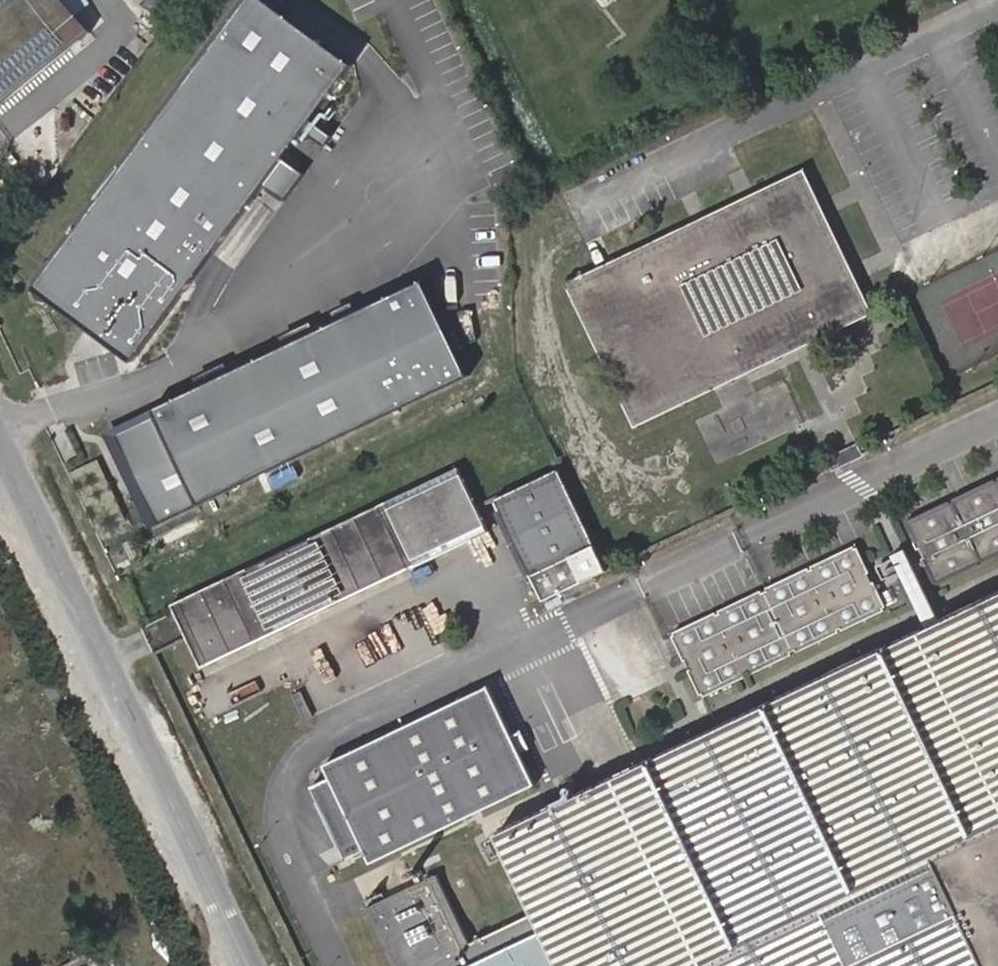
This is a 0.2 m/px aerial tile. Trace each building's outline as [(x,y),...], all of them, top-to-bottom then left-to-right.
[(89,31),(64,0),(0,0),(0,106),(89,31)] [(39,280),(139,354),(264,183),(285,198),(305,171),(284,155),(303,129),(325,144),(333,133),(312,117),(353,61),(280,7),(285,0),(245,0),(39,280)] [(873,313),(805,169),(796,174),(566,284),(633,428),(873,313)] [(423,276),(153,407),(156,412),(114,433),(158,523),(470,373),(423,276)] [(139,354),(39,280),(34,287),(134,360),(139,354)] [(352,300),(332,310),(336,318),(356,308),(352,300)] [(311,320),(281,334),(285,343),(315,328),(311,320)] [(226,361),(196,376),(200,384),(230,369),(226,361)] [(114,433),(156,412),(153,407),(104,431),(151,527),(158,523),(114,433)] [(829,456),(831,462),(835,470),(862,457),(856,444),(829,456)] [(457,469),(172,605),(201,667),(487,531),(457,469)] [(495,501),(540,596),(542,601),(605,570),(559,471),(495,501)] [(908,521),(909,524),(906,525),(917,548),(920,546),(925,556),(922,557),(934,582),(937,580),(938,584),(979,565),(977,561),(982,559),(984,562),(997,555),(997,481),(995,482),(993,479),(953,499),(954,502),(949,504),(948,501),(908,521)] [(761,590),(672,632),(674,636),(672,637),(684,662),(686,660),(691,670),(688,671),(700,695),(702,694),(703,696),(745,677),(744,673),(748,671),(750,674),(791,654),(789,651),(795,648),(797,651),(838,631),(837,629),(841,627),(842,630),(884,610),(882,607),(885,606),(874,582),(871,583),(867,573),(869,572),(858,548),(855,549),(854,545),(812,565),(814,569),(810,571),(808,567),(765,588),(768,592),(762,594),(761,590)] [(890,557),(927,628),(941,621),(906,550),(890,557)] [(941,621),(927,628),(496,835),(532,911),(467,942),(433,871),(361,905),(390,965),(997,965),(997,593),(941,621)] [(43,689),(49,701),(58,697),(51,685),(43,689)] [(488,687),(324,766),(371,863),(535,785),(488,687)]
